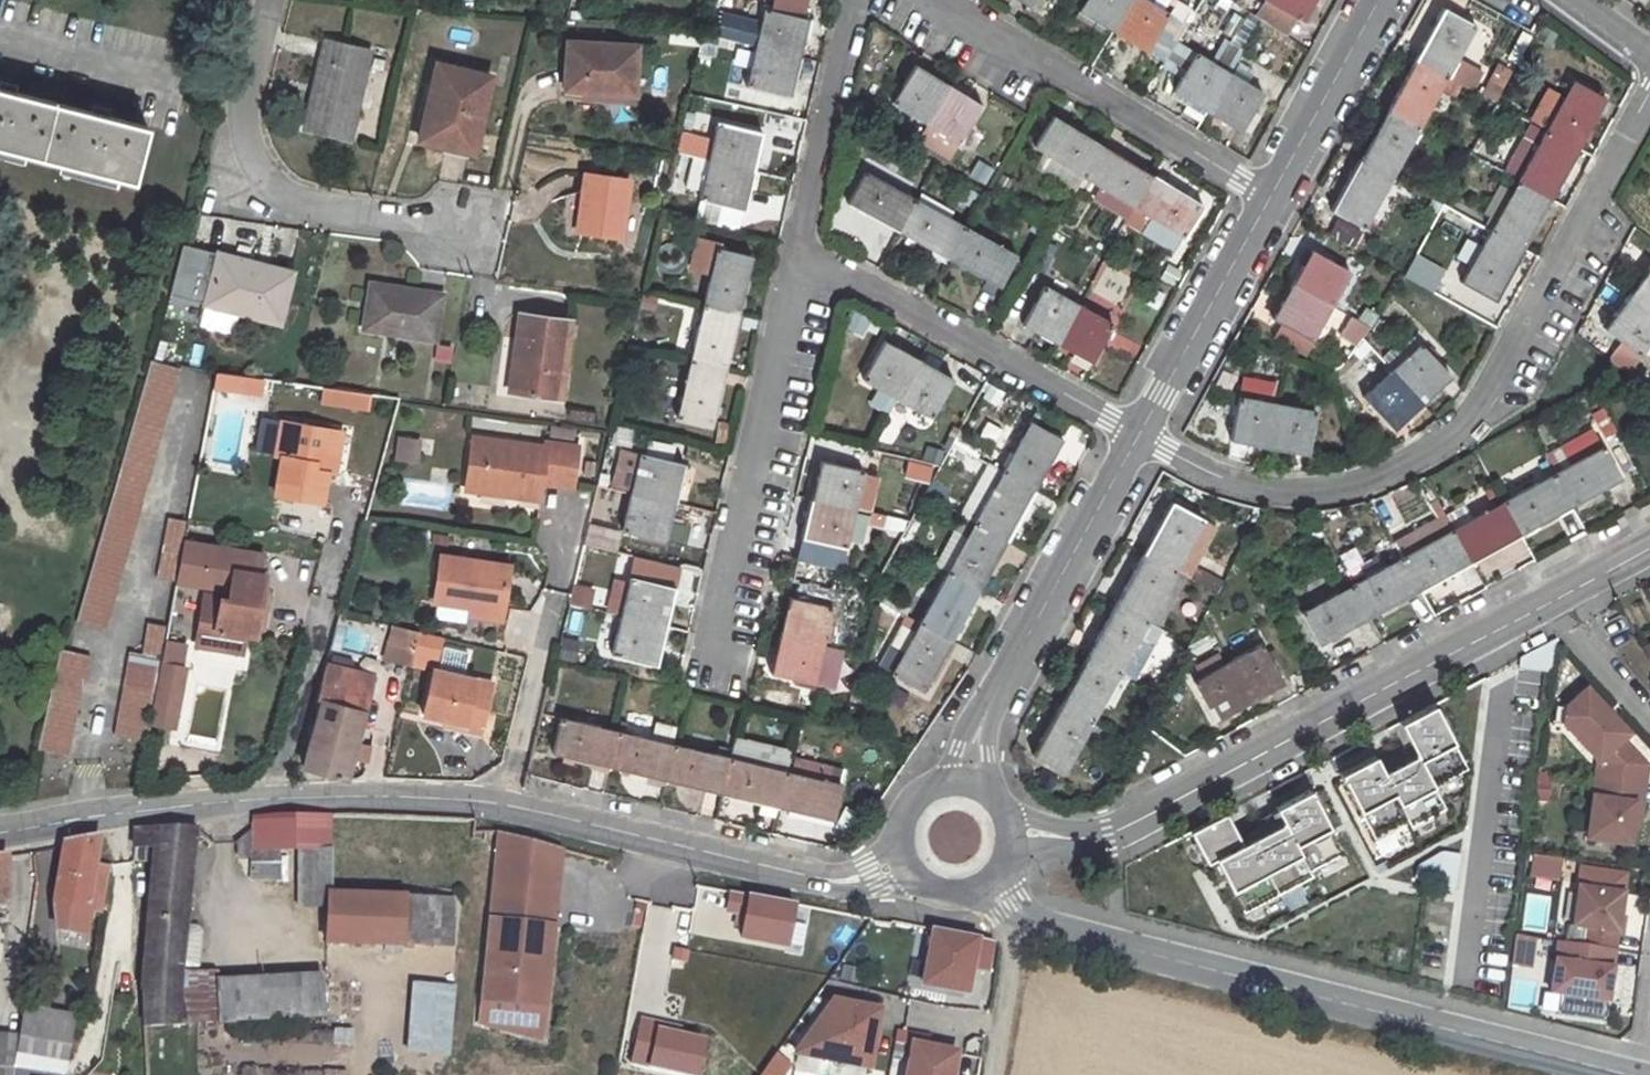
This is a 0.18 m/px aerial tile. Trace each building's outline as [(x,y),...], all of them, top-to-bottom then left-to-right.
[(1079,10),(1112,30),(1130,0),(1084,0),(1079,10)] [(1112,30),(1145,50),(1168,13),(1147,0),(1130,0),(1112,30)] [(1303,19),(1314,0),(1267,0),(1303,19)] [(1442,8),(1414,60),(1446,77),(1471,91),(1481,72),(1456,58),(1474,27),(1442,8)] [(757,47),(802,57),(811,20),(766,9),(757,47)] [(1227,34),(1215,59),(1235,69),(1257,24),(1234,12),(1223,32),(1227,34)] [(325,41),(313,92),(322,95),(335,43),(325,41)] [(1175,41),(1161,67),(1178,76),(1192,50),(1175,41)] [(568,42),(565,89),(590,91),(631,94),(636,94),(638,47),(568,42)] [(313,92),(303,129),(349,139),(370,51),(335,43),(322,95),(313,92)] [(748,85),(793,94),(802,57),(757,47),(748,85)] [(1196,52),(1173,90),(1206,110),(1229,73),(1196,52)] [(1414,60),(1387,110),(1419,127),(1446,77),(1414,60)] [(916,63),(893,102),(927,122),(950,84),(916,63)] [(428,102),(419,140),(472,151),(490,77),(437,65),(432,86),(437,86),(432,102),(428,102)] [(1499,66),(1484,95),(1496,101),(1511,72),(1499,66)] [(1229,73),(1206,110),(1240,132),(1262,93),(1229,73)] [(1573,80),(1564,97),(1545,132),(1578,149),(1605,98),(1573,80)] [(109,116),(111,110),(93,105),(90,112),(16,92),(17,85),(1,81),(0,83),(0,148),(133,182),(146,126),(109,116)] [(950,84),(927,122),(960,142),(983,104),(950,84)] [(1547,87),(1529,122),(1532,124),(1545,132),(1564,97),(1547,87)] [(590,91),(589,98),(631,102),(631,94),(590,91)] [(1387,110),(1359,161),(1390,178),(1419,127),(1387,110)] [(1053,113),(1035,145),(1085,176),(1104,145),(1053,113)] [(753,173),(761,134),(719,124),(710,163),(753,173)] [(1532,124),(1504,174),(1518,182),(1550,199),(1578,149),(1545,132),(1532,124)] [(693,134),(682,193),(700,195),(710,137),(693,134)] [(1104,145),(1085,176),(1134,206),(1152,174),(1104,145)] [(978,160),(969,176),(986,185),(994,169),(978,160)] [(1359,161),(1332,211),(1363,227),(1390,178),(1359,161)] [(745,210),(753,173),(710,163),(701,200),(745,210)] [(866,170),(848,202),(898,230),(916,197),(866,170)] [(1184,236),(1203,205),(1152,174),(1134,206),(1184,236)] [(585,175),(578,232),(621,237),(628,179),(585,175)] [(1518,182),(1491,232),(1523,249),(1550,199),(1518,182)] [(916,197),(898,230),(948,257),(966,226),(916,197)] [(966,226),(948,257),(1001,287),(1017,254),(966,226)] [(1491,232),(1463,284),(1495,300),(1523,249),(1491,232)] [(717,248),(703,306),(739,315),(753,257),(717,248)] [(1311,249),(1292,283),(1330,305),(1349,271),(1311,249)] [(218,253),(205,303),(279,323),(292,272),(218,253)] [(1407,273),(1433,286),(1441,271),(1415,258),(1407,273)] [(1627,297),(1649,315),(1649,265),(1627,297)] [(1292,283),(1272,318),(1311,339),(1330,305),(1292,283)] [(371,284),(363,330),(435,341),(444,295),(371,284)] [(1044,284),(1023,322),(1058,342),(1078,304),(1044,284)] [(1603,329),(1639,355),(1649,341),(1649,315),(1627,297),(1603,329)] [(1078,304),(1058,342),(1091,361),(1113,324),(1078,304)] [(703,306),(690,362),(726,370),(739,315),(703,306)] [(520,315),(509,391),(561,398),(571,322),(520,315)] [(1349,317),(1339,336),(1358,347),(1368,328),(1349,317)] [(1409,335),(1380,359),(1391,371),(1422,404),(1450,376),(1419,343),(1418,345),(1409,335)] [(885,341),(864,379),(898,398),(919,360),(885,341)] [(1619,344),(1608,362),(1631,375),(1641,357),(1619,344)] [(438,348),(437,361),(449,364),(452,350),(438,348)] [(150,359),(77,620),(106,628),(181,368),(150,359)] [(919,360),(898,398),(933,417),(953,379),(919,360)] [(690,362),(678,418),(712,426),(726,370),(690,362)] [(216,370),(213,385),(223,386),(225,372),(216,370)] [(1391,371),(1362,399),(1393,431),(1422,404),(1391,371)] [(225,372),(223,386),(258,391),(261,377),(225,372)] [(1242,378),(1241,392),(1277,395),(1278,381),(1242,378)] [(369,393),(324,386),(321,401),(367,408),(369,393)] [(1237,396),(1230,441),(1268,447),(1276,404),(1237,396)] [(1307,454),(1314,411),(1276,404),(1268,447),(1307,454)] [(270,418),(264,455),(273,456),(278,420),(270,418)] [(274,495),(321,503),(327,471),(322,471),(326,451),(337,453),(341,430),(278,420),(273,456),(280,457),(274,495)] [(1031,421),(1003,471),(1035,490),(1063,438),(1031,421)] [(395,460),(419,460),(419,436),(395,435),(395,460)] [(473,437),(464,489),(539,500),(540,484),(572,488),(578,446),(546,442),(546,447),(473,437)] [(1603,447),(1554,474),(1571,505),(1621,477),(1603,447)] [(326,451),(322,471),(327,471),(334,472),(337,453),(326,451)] [(674,503),(683,466),(640,455),(631,492),(674,503)] [(904,478),(929,486),(935,468),(909,460),(904,478)] [(811,500),(854,510),(863,471),(820,461),(811,500)] [(1003,471),(975,522),(1007,540),(1035,490),(1003,471)] [(1554,474),(1503,502),(1520,533),(1571,505),(1554,474)] [(665,542),(674,503),(631,492),(622,531),(665,542)] [(802,538),(844,548),(854,510),(811,500),(802,538)] [(1172,502),(1144,554),(1174,570),(1202,519),(1172,502)] [(1503,502),(1453,529),(1470,561),(1520,533),(1503,502)] [(1395,544),(1402,557),(1419,590),(1470,561),(1453,529),(1445,516),(1395,544)] [(168,517),(156,576),(173,580),(184,520),(168,517)] [(975,522),(946,573),(979,591),(1007,540),(975,522)] [(184,539),(176,581),(207,586),(253,594),(263,596),(267,577),(260,575),(265,555),(184,539)] [(1484,561),(1492,575),(1531,553),(1523,539),(1484,561)] [(1144,554),(1116,604),(1146,621),(1158,628),(1185,576),(1174,570),(1144,554)] [(442,555),(433,600),(502,611),(509,565),(442,555)] [(1402,557),(1352,585),(1369,617),(1419,590),(1402,557)] [(946,573),(918,623),(951,641),(979,591),(946,573)] [(610,577),(605,610),(619,612),(624,579),(610,577)] [(622,615),(666,626),(675,588),(630,578),(622,615)] [(573,582),(571,599),(589,602),(592,585),(573,582)] [(1352,585),(1300,613),(1318,646),(1369,617),(1352,585)] [(207,586),(206,595),(251,604),(253,594),(207,586)] [(251,604),(246,635),(255,637),(257,628),(263,596),(253,594),(251,604)] [(206,595),(196,645),(242,654),(246,635),(251,604),(206,595)] [(263,629),(270,597),(263,596),(257,628),(263,629)] [(822,646),(831,607),(788,597),(779,635),(822,646)] [(1116,604),(1088,654),(1118,671),(1146,621),(1116,604)] [(471,606),(470,615),(501,620),(502,611),(471,606)] [(613,654),(658,664),(666,626),(622,615),(613,654)] [(473,635),(493,638),(496,621),(475,618),(473,635)] [(130,651),(113,736),(144,742),(165,625),(147,622),(141,653),(130,651)] [(918,623),(891,672),(923,691),(951,641),(918,623)] [(421,632),(415,656),(440,661),(445,637),(421,632)] [(770,673),(813,683),(822,646),(779,635),(770,673)] [(181,667),(186,642),(165,639),(161,663),(162,663),(181,667)] [(1262,645),(1228,664),(1249,703),(1283,684),(1262,645)] [(61,648),(37,748),(68,756),(91,655),(61,648)] [(1088,654),(1061,704),(1091,720),(1118,671),(1088,654)] [(173,726),(184,668),(181,667),(162,663),(151,722),(173,726)] [(325,663),(316,697),(322,699),(303,765),(348,775),(375,676),(325,663)] [(1228,664),(1193,682),(1215,722),(1249,703),(1228,664)] [(445,721),(464,726),(464,730),(481,735),(494,684),(434,669),(423,716),(445,721)] [(1628,739),(1588,693),(1568,711),(1565,729),(1599,766),(1596,783),(1644,789),(1647,768),(1624,743),(1628,739)] [(1061,704),(1032,756),(1062,773),(1091,720),(1061,704)] [(1565,729),(1568,711),(1557,709),(1554,727),(1565,729)] [(552,753),(609,767),(618,733),(560,719),(552,753)] [(444,725),(464,730),(464,726),(445,721),(444,725)] [(666,781),(674,745),(679,727),(656,721),(652,740),(618,733),(609,767),(666,781)] [(729,758),(720,793),(779,807),(786,772),(766,767),(769,752),(739,744),(736,760),(729,758)] [(666,781),(720,793),(729,758),(674,745),(666,781)] [(843,785),(831,783),(835,767),(794,758),(791,773),(786,772),(779,807),(835,820),(843,785)] [(1632,827),(1635,807),(1641,809),(1644,789),(1596,783),(1588,842),(1629,848),(1632,827)] [(1639,828),(1641,809),(1635,807),(1632,827),(1639,828)] [(279,880),(280,849),(298,849),(310,850),(311,815),(254,817),(254,825),(235,841),(236,856),(250,856),(250,880),(279,880)] [(330,815),(311,815),(310,850),(298,849),(299,908),(326,907),(326,893),(329,893),(330,815)] [(154,848),(142,978),(178,981),(179,975),(180,968),(184,926),(195,828),(134,828),(134,848),(154,848)] [(558,876),(561,850),(499,833),(495,868),(558,876)] [(64,843),(54,904),(55,903),(57,930),(85,935),(90,911),(101,913),(107,869),(95,866),(99,836),(64,843)] [(542,1008),(558,876),(495,868),(489,920),(499,922),(493,969),(483,968),(479,1001),(542,1008)] [(1619,920),(1622,897),(1579,891),(1578,896),(1575,914),(1573,929),(1584,931),(1582,947),(1615,952),(1617,935),(1619,920)] [(326,907),(325,945),(404,946),(405,896),(329,893),(326,893),(326,907)] [(1559,893),(1556,912),(1575,914),(1578,896),(1559,893)] [(405,896),(404,946),(454,947),(455,898),(405,896)] [(197,966),(200,932),(197,927),(184,926),(180,968),(192,970),(197,966)] [(990,939),(931,928),(921,983),(958,990),(963,964),(970,965),(985,968),(990,939)] [(958,990),(965,991),(970,965),(963,964),(958,990)] [(216,972),(179,975),(178,981),(142,978),(144,1027),(322,1018),(322,977),(216,982),(216,972)] [(413,985),(407,1050),(449,1054),(455,988),(413,985)] [(538,1040),(542,1008),(479,1001),(477,1023),(538,1040)] [(877,1011),(830,1003),(805,1040),(826,1044),(823,1061),(866,1069),(877,1011)] [(14,1067),(28,1070),(59,1074),(63,1074),(73,1016),(23,1006),(18,1038),(14,1067)] [(14,1067),(18,1038),(0,1035),(0,1074),(12,1074),(14,1067)] [(805,1040),(794,1057),(823,1061),(826,1044),(805,1040)] [(911,1044),(905,1074),(950,1074),(954,1052),(911,1044)]
